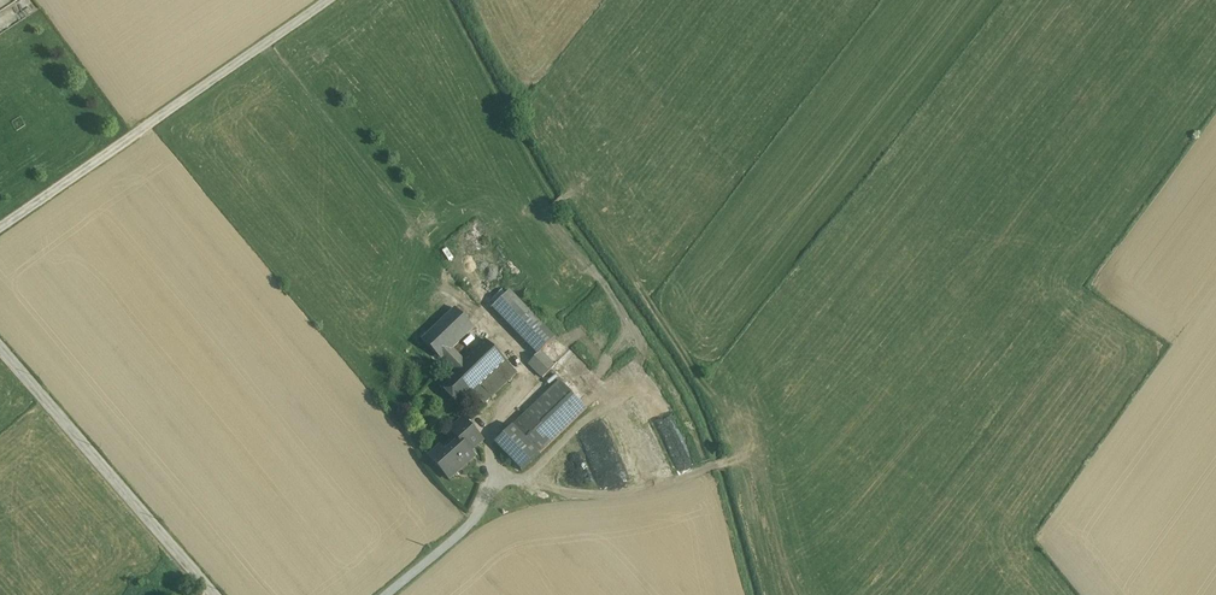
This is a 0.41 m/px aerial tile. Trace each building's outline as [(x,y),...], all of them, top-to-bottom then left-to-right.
[(556,338),(510,291),(492,308),(538,355),(541,352),(556,338)] [(423,341),(441,360),(452,349),(474,329),(456,310),(423,341)] [(464,361),(453,372),(475,394),(507,361),(486,340),(464,361)] [(441,360),(453,372),(464,361),(452,349),(441,360)] [(555,366),(541,352),(538,355),(529,364),(542,378),(555,366)] [(507,361),(475,394),(485,404),(518,372),(507,361)] [(453,372),(440,385),(461,407),(475,394),(453,372)] [(563,382),(497,444),(523,472),(589,409),(563,382)] [(440,447),(430,457),(450,480),(475,457),(471,452),(484,441),(465,419),(451,430),(461,442),(447,454),(440,447)]
